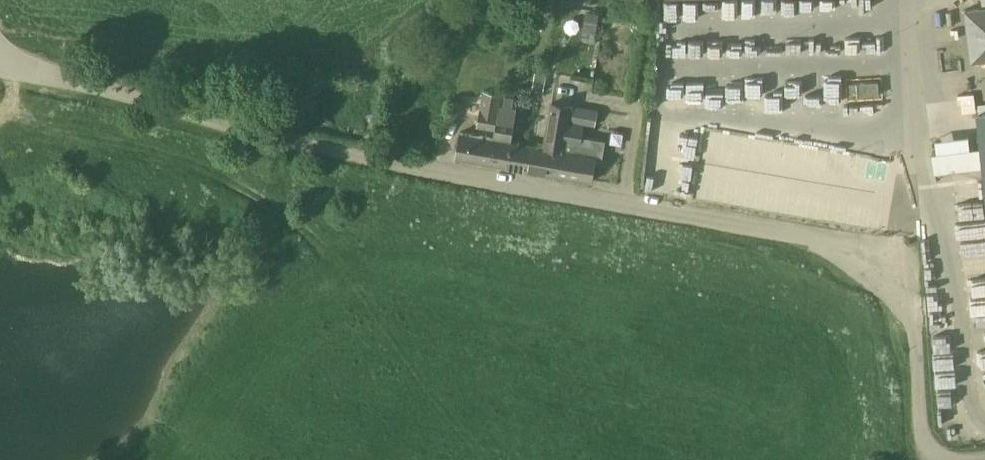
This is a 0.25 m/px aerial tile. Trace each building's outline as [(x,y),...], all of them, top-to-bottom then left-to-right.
[(965,9),(971,60),(984,59),(984,6),(965,9)] [(596,38),(595,12),(585,12),(586,39),(596,38)] [(850,97),(879,96),(879,81),(850,82),(850,97)] [(495,129),(500,92),(483,89),(477,126),(494,129),(495,129)] [(523,169),(528,143),(512,140),(520,93),(503,90),(502,92),(500,92),(495,129),(494,129),(493,137),(489,163),(523,169)] [(558,175),(569,104),(550,100),(543,140),(538,139),(538,145),(528,143),(523,169),(558,175)] [(569,104),(558,175),(593,181),(596,163),(601,164),(606,139),(583,136),(585,124),(596,126),(599,109),(575,105),(572,122),(570,122),(572,104),(569,104)] [(489,163),(493,137),(459,130),(455,157),(489,163)]
